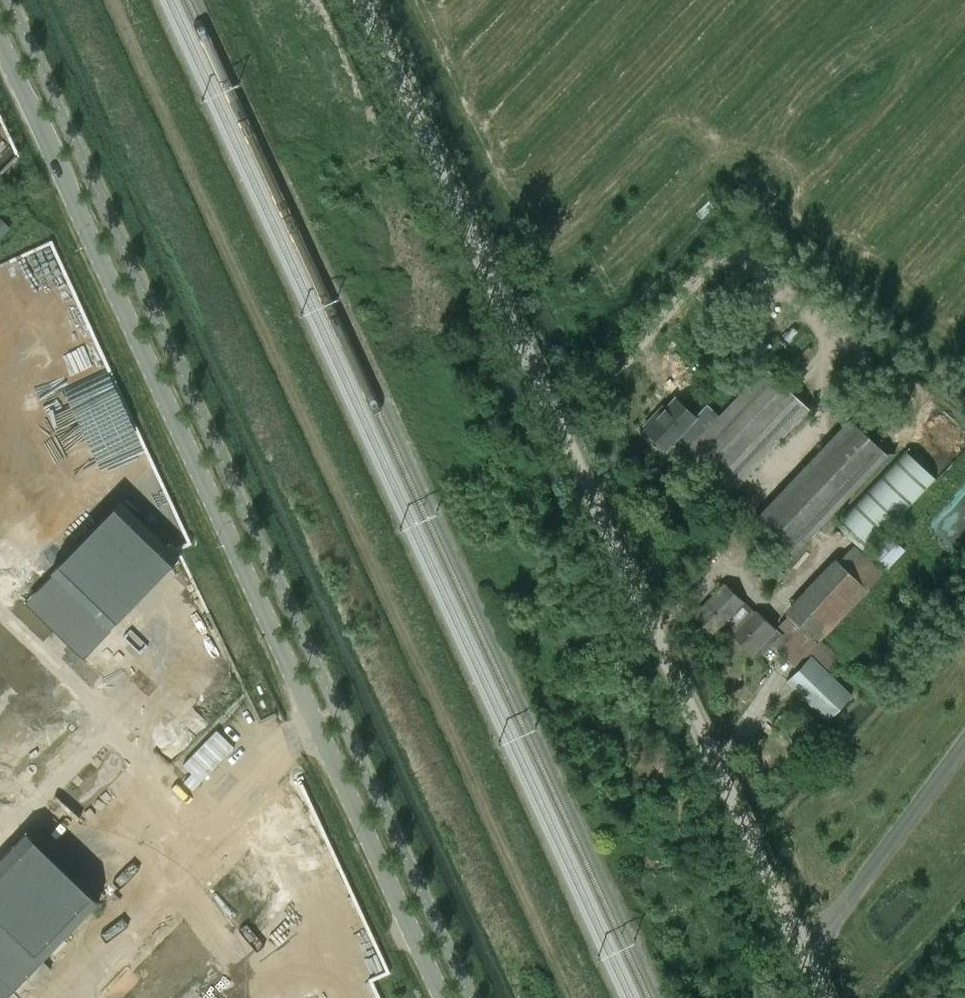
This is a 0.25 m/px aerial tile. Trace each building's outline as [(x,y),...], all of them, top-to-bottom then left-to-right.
[(688,448),(682,454),(727,497),(810,409),(765,366),(719,415),(688,448)] [(688,448),(719,415),(706,403),(694,416),(674,398),(655,418),(653,416),(644,424),(647,427),(645,429),(649,433),(647,436),(658,447),(661,444),(665,448),(676,437),(688,448)] [(851,419),(754,521),(791,557),(888,455),(851,419)] [(905,449),(836,523),(867,552),(936,478),(905,449)] [(54,572),(25,601),(83,658),(111,627),(179,557),(120,500),(52,570),(54,572)] [(887,534),(870,553),(888,569),(905,550),(887,534)] [(779,624),(829,672),(842,658),(822,640),(884,572),(854,544),(839,561),(835,557),(785,611),(788,614),(777,626),(778,626),(779,624)] [(772,583),(783,572),(767,556),(756,568),(772,583)] [(734,636),(756,612),(725,583),(693,614),(712,634),(722,624),(734,636)] [(756,612),(734,636),(752,653),(759,659),(771,646),(797,669),(786,682),(828,720),(851,694),(828,673),(829,672),(779,624),(778,626),(784,632),(782,634),(775,628),(774,629),(756,612)] [(801,706),(789,719),(799,728),(803,725),(805,727),(814,717),(801,706)] [(198,791),(239,747),(213,722),(182,754),(186,759),(176,770),(198,791)] [(0,859),(0,997),(4,997),(98,901),(26,831),(0,859)] [(130,963),(139,976),(149,985),(158,997),(172,997),(176,995),(179,997),(212,997),(225,983),(230,981),(238,988),(274,965),(299,936),(225,871),(202,885),(165,928),(156,933),(130,963)] [(262,988),(253,997),(273,997),(262,988)]
